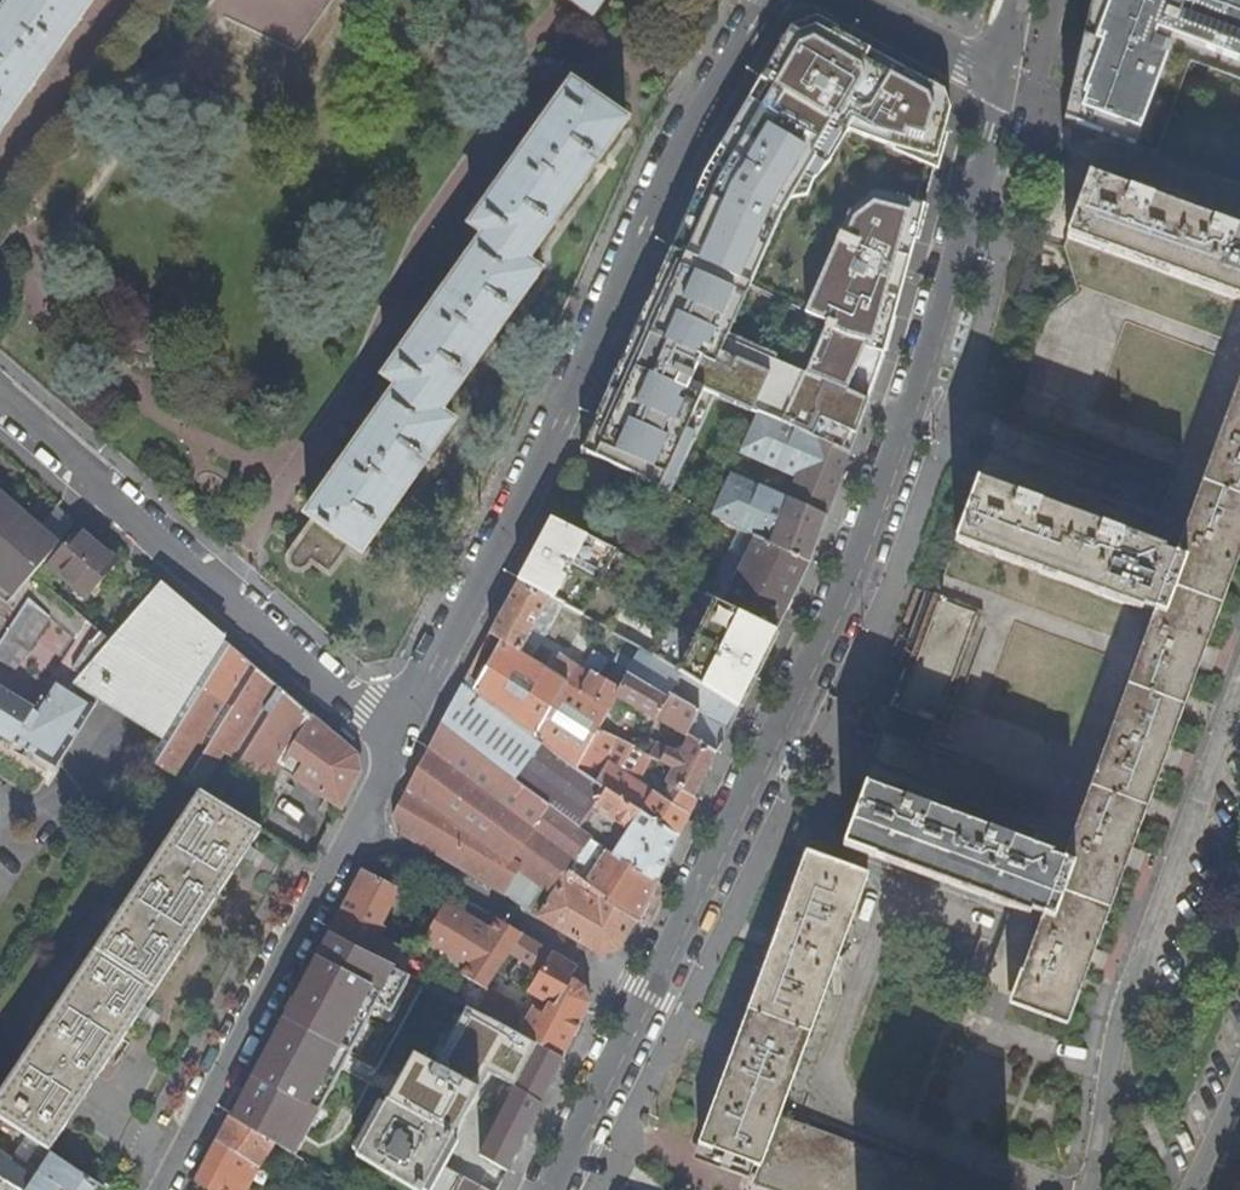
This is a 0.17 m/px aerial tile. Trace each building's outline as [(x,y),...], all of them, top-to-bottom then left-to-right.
[(0,20),(0,155),(108,0),(14,0),(0,20)] [(591,15),(602,0),(570,0),(591,15)] [(1064,122),(1157,155),(1198,46),(1239,62),(1239,0),(1092,0),(1064,122)] [(791,29),(799,34),(815,27),(837,39),(839,35),(813,20),(791,29)] [(799,34),(791,29),(761,79),(846,137),(895,149),(896,146),(930,155),(936,134),(943,136),(950,111),(944,92),(839,35),(837,39),(815,27),(799,34)] [(308,542),(301,537),(288,555),(286,559),(287,565),(289,569),(292,572),(296,574),(301,574),(305,572),(311,565),(330,578),(351,548),(362,555),(454,424),(441,414),(541,273),(527,263),(597,165),(627,122),(571,82),(470,225),(483,236),(383,379),(397,389),(306,516),(312,521),(320,526),(308,542)] [(826,141),(754,92),(743,110),(748,114),(712,174),(701,198),(695,196),(689,211),(694,213),(682,241),(676,238),(672,247),(741,279),(755,243),(765,248),(780,209),(826,141)] [(748,114),(743,110),(722,144),(706,171),(695,196),(701,198),(712,174),(748,114)] [(930,155),(896,146),(895,149),(894,152),(926,172),(930,155)] [(1237,233),(1219,227),(1161,206),(1144,199),(1090,179),(1064,248),(1076,286),(1041,313),(1000,422),(1170,485),(1160,514),(990,450),(953,548),(950,547),(933,592),(937,594),(884,734),(998,776),(986,805),(1043,826),(1034,849),(1014,842),(995,835),(928,810),(910,803),(865,787),(843,847),(1012,910),(983,987),(1014,998),(1010,1004),(1068,1026),(1093,958),(1128,863),(1166,759),(1202,659),(1225,596),(1239,556),(1239,234),(1237,233)] [(1144,199),(1161,206),(1166,196),(1148,189),(1144,199)] [(866,345),(876,346),(889,316),(894,319),(913,246),(915,239),(911,238),(920,205),(876,194),(846,208),(807,310),(829,320),(806,374),(820,380),(822,376),(830,379),(828,384),(835,387),(838,386),(847,390),(866,345)] [(694,213),(689,211),(676,238),(682,241),(694,213)] [(1237,233),(1239,225),(1239,223),(1223,217),(1219,227),(1237,233)] [(752,284),(765,248),(755,243),(741,279),(752,284)] [(672,247),(645,309),(794,369),(806,374),(829,320),(807,310),(752,284),(672,247)] [(645,309),(624,355),(849,454),(869,398),(847,390),(838,386),(835,387),(828,384),(827,385),(820,382),(807,414),(777,402),(794,369),(645,309)] [(889,316),(876,346),(886,347),(894,319),(889,316)] [(876,346),(866,345),(847,390),(869,398),(883,359),(886,347),(876,346)] [(809,562),(849,454),(624,355),(621,363),(610,386),(581,453),(621,472),(683,502),(696,508),(739,529),(755,536),(809,562)] [(806,374),(794,369),(777,402),(807,414),(820,382),(820,380),(806,374)] [(572,472),(551,519),(575,530),(596,483),(572,472)] [(58,544),(40,529),(0,496),(0,584),(14,596),(58,544)] [(696,508),(683,502),(679,511),(692,517),(696,508)] [(551,519),(517,584),(548,600),(562,607),(609,631),(643,564),(575,530),(551,519)] [(312,521),(301,537),(308,542),(320,526),(312,521)] [(80,556),(92,539),(79,528),(64,545),(80,556)] [(755,536),(739,529),(713,579),(707,594),(723,602),(755,536)] [(797,589),(809,562),(755,536),(723,602),(777,629),(792,597),(797,589)] [(118,561),(92,539),(80,556),(64,545),(49,563),(88,596),(118,561)] [(671,559),(664,573),(687,585),(707,594),(713,579),(671,559)] [(14,596),(0,584),(0,599),(7,605),(14,596)] [(517,584),(490,633),(610,709),(617,696),(621,688),(600,675),(608,659),(593,650),(585,664),(561,648),(544,638),(531,630),(532,629),(548,600),(517,584)] [(173,724),(224,640),(158,585),(110,642),(103,650),(93,642),(87,642),(74,667),(74,671),(84,674),(173,724)] [(755,674),(777,629),(723,602),(707,594),(687,585),(652,656),(711,690),(739,706),(755,674)] [(29,594),(0,640),(0,663),(14,672),(53,609),(29,594)] [(562,607),(548,600),(532,629),(545,636),(554,621),(562,607)] [(609,631),(562,607),(554,621),(572,630),(612,651),(633,662),(629,670),(630,670),(629,674),(683,701),(700,711),(711,690),(652,656),(637,646),(609,631)] [(545,636),(544,638),(561,648),(568,637),(572,630),(554,621),(545,636)] [(462,685),(577,769),(598,730),(610,709),(490,633),(462,685)] [(593,650),(568,637),(561,648),(585,664),(593,650)] [(285,692),(224,640),(173,724),(163,740),(150,759),(201,791),(247,819),(276,774),(281,777),(285,770),(342,807),(361,772),(357,753),(285,692)] [(612,651),(608,659),(622,666),(629,670),(633,662),(612,651)] [(626,679),(629,674),(630,670),(629,670),(622,666),(618,674),(626,679)] [(621,688),(617,696),(688,733),(698,713),(700,711),(683,701),(629,674),(626,679),(621,688)] [(56,768),(97,702),(54,676),(45,690),(32,710),(13,742),(25,749),(35,755),(56,768)] [(613,856),(658,880),(680,836),(577,769),(462,685),(440,726),(494,763),(560,809),(592,837),(591,839),(613,856)] [(728,729),(739,706),(711,690),(700,711),(698,713),(728,729)] [(32,710),(0,691),(0,734),(13,742),(32,710)] [(698,713),(688,733),(687,735),(688,736),(716,753),(728,729),(698,713)] [(528,911),(540,891),(544,885),(556,894),(591,839),(592,837),(560,809),(494,763),(440,726),(428,748),(392,814),(397,834),(528,911)] [(577,769),(680,836),(690,813),(662,795),(639,780),(651,755),(638,749),(598,730),(577,769)] [(645,736),(638,749),(651,755),(676,767),(668,781),(695,797),(716,753),(688,736),(680,752),(645,736)] [(21,755),(31,762),(35,755),(25,749),(21,755)] [(662,795),(690,813),(697,799),(695,797),(668,781),(662,795)] [(247,819),(201,791),(0,1094),(2,1096),(0,1099),(0,1117),(27,1134),(49,1149),(261,829),(247,819)] [(914,793),(910,803),(928,810),(932,800),(914,793)] [(1000,823),(995,835),(1014,842),(1018,830),(1000,823)] [(551,899),(539,917),(600,953),(620,948),(635,917),(639,922),(658,880),(613,856),(591,839),(556,894),(544,885),(540,891),(551,899)] [(784,924),(777,941),(739,1048),(702,1153),(745,1169),(748,1159),(761,1163),(755,1179),(785,1189),(895,1189),(908,1152),(783,1107),(867,876),(808,855),(784,924)] [(404,890),(360,869),(328,931),(371,954),(404,890)] [(490,930),(446,904),(418,948),(452,968),(485,989),(486,988),(490,981),(520,933),(497,919),(490,930)] [(371,954),(328,931),(229,1118),(245,1126),(276,1142),(295,1153),(373,1005),(391,1014),(412,975),(371,954)] [(520,933),(490,981),(486,988),(485,989),(475,1010),(500,1023),(514,984),(549,1004),(544,1013),(532,1008),(520,1034),(564,1056),(590,1003),(585,985),(570,978),(577,966),(520,933)] [(466,1007),(433,1064),(409,1051),(352,1156),(411,1189),(498,1189),(564,1056),(520,1034),(500,1023),(475,1010),(466,1007)] [(229,1118),(217,1143),(259,1170),(276,1142),(245,1126),(229,1118)] [(195,1184),(203,1189),(247,1189),(259,1170),(217,1143),(195,1184)] [(24,1189),(93,1189),(98,1182),(52,1151),(35,1177),(9,1160),(11,1158),(0,1151),(0,1174),(24,1189)] [(0,1174),(0,1189),(24,1189),(0,1174)]
